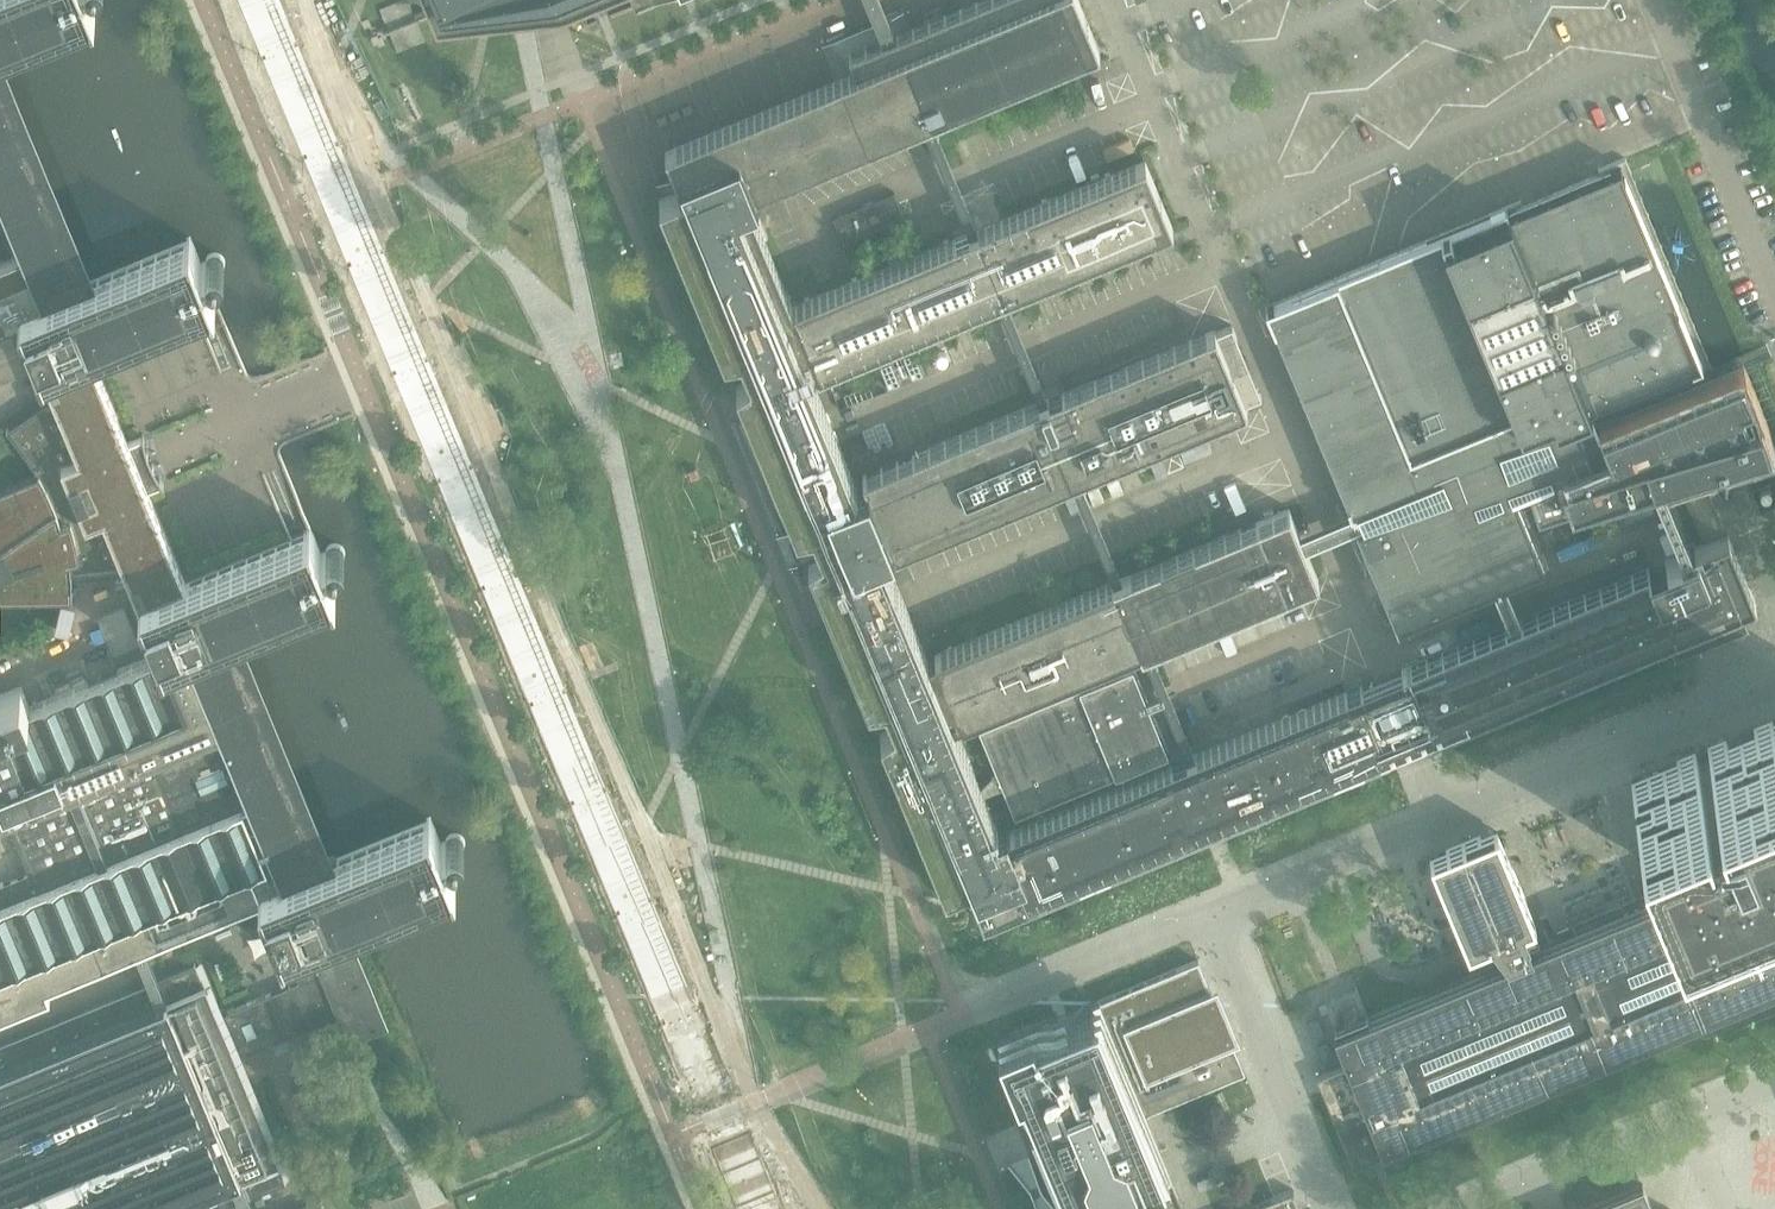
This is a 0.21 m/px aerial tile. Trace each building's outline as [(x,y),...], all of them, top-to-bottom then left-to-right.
[(93,11),(93,12),(96,11),(92,0),(0,0),(0,49),(93,11)] [(437,26),(483,21),(489,20),(525,16),(544,15),(566,11),(593,0),(426,0),(437,26)] [(1098,50),(1078,0),(981,0),(863,49),(849,55),(856,73),(664,152),(678,188),(659,196),(725,356),(741,353),(751,376),(737,385),(796,527),(812,524),(817,534),(822,547),(808,556),(869,704),(885,701),(894,724),(881,734),(945,890),(967,881),(983,920),(1200,830),(1199,828),(1221,819),(1221,822),(1391,752),(1391,751),(1410,744),(1430,735),(1404,670),(1384,679),(1364,687),(1364,686),(1352,691),(1000,836),(955,725),(1315,576),(1303,548),(1298,535),(1288,510),(1273,516),(928,659),(885,556),(1247,408),(1245,403),(1252,400),(1261,396),(1232,326),(1215,332),(1214,330),(853,478),(811,376),(1172,228),(1145,162),(784,310),(738,198),(1098,50)] [(875,12),(886,39),(897,35),(886,7),(883,0),(870,0),(875,12)] [(50,998),(49,993),(47,989),(136,952),(138,956),(142,967),(147,979),(149,983),(132,989),(132,990),(124,993),(0,1045),(0,1208),(220,1208),(240,1201),(243,1208),(255,1208),(256,1208),(251,1196),(285,1182),(285,1183),(286,1182),(286,1181),(280,1167),(280,1166),(277,1160),(277,1159),(235,1058),(253,1051),(339,1015),(344,1026),(347,1033),(349,1039),(357,1036),(358,1035),(382,1025),(389,1022),(348,923),(349,922),(363,917),(364,916),(452,879),(453,881),(455,880),(445,855),(450,853),(451,853),(451,854),(452,854),(453,854),(454,855),(455,855),(456,855),(457,855),(458,854),(459,854),(460,853),(461,853),(462,852),(463,851),(464,850),(464,849),(465,848),(465,847),(465,846),(465,845),(465,844),(465,843),(465,842),(464,841),(464,840),(463,839),(462,838),(461,837),(460,837),(459,836),(458,836),(457,836),(456,835),(455,835),(454,836),(453,836),(452,836),(451,836),(450,837),(449,838),(448,839),(448,840),(447,840),(447,841),(446,842),(446,843),(441,845),(431,820),(428,822),(429,823),(324,867),(227,633),(332,589),(333,591),(335,589),(325,563),(329,561),(330,562),(331,562),(332,562),(333,563),(334,563),(335,563),(336,563),(337,563),(338,562),(339,562),(340,562),(340,561),(341,561),(342,560),(343,559),(343,558),(344,558),(344,557),(344,556),(344,555),(345,554),(345,553),(345,552),(344,551),(344,550),(344,549),(343,548),(343,547),(342,547),(342,546),(341,546),(340,545),(339,544),(338,544),(337,544),(336,544),(335,544),(334,544),(333,544),(332,544),(331,545),(330,545),(329,545),(329,546),(328,547),(327,548),(327,549),(326,549),(326,550),(326,551),(326,552),(321,554),(310,529),(308,529),(307,530),(308,533),(291,540),(290,541),(187,583),(171,547),(158,517),(147,490),(153,487),(160,485),(161,484),(163,486),(164,485),(163,483),(162,482),(161,481),(160,480),(160,479),(156,473),(153,468),(150,461),(148,455),(146,449),(145,442),(144,441),(144,440),(144,439),(144,438),(144,437),(144,434),(142,435),(142,438),(128,444),(90,350),(193,307),(194,306),(205,302),(212,299),(213,302),(214,302),(216,301),(205,274),(210,272),(211,273),(212,273),(213,274),(214,274),(215,274),(216,274),(217,274),(218,274),(219,273),(220,273),(221,272),(222,272),(222,271),(223,271),(223,270),(224,269),(224,268),(225,267),(225,266),(225,265),(225,264),(225,263),(225,262),(225,261),(224,261),(224,260),(224,259),(223,259),(223,258),(222,257),(221,257),(221,256),(220,256),(219,256),(218,255),(217,255),(216,255),(215,255),(214,255),(213,255),(212,255),(211,256),(210,257),(209,257),(209,258),(208,258),(208,259),(207,260),(206,261),(206,262),(206,263),(201,265),(192,242),(189,243),(190,245),(85,289),(0,84),(0,199),(4,209),(21,251),(13,255),(1,260),(0,261),(0,328),(22,319),(24,323),(27,330),(27,331),(35,351),(36,352),(38,358),(39,359),(41,365),(46,377),(33,382),(33,383),(38,381),(44,394),(39,396),(39,397),(39,398),(52,393),(59,409),(47,417),(16,438),(8,428),(7,429),(12,436),(17,443),(23,449),(28,457),(32,464),(37,471),(38,472),(38,473),(39,474),(39,475),(40,475),(40,476),(41,478),(0,495),(0,593),(63,592),(64,592),(71,592),(71,595),(71,596),(72,596),(72,594),(72,591),(72,588),(72,586),(72,583),(72,580),(72,579),(72,577),(72,575),(72,574),(72,572),(71,570),(71,568),(123,563),(127,573),(128,575),(130,580),(117,586),(122,584),(128,597),(123,600),(123,601),(136,596),(143,613),(144,614),(146,620),(147,621),(149,627),(151,632),(155,641),(156,642),(158,649),(159,649),(160,652),(119,669),(118,668),(117,669),(89,681),(88,681),(87,681),(88,682),(30,706),(21,686),(0,695),(0,822),(9,818),(30,871),(32,874),(23,877),(5,885),(3,882),(0,883),(0,1018),(50,998)] [(1371,560),(1368,562),(1375,577),(1373,578),(1379,594),(1381,593),(1396,627),(1413,620),(1487,589),(1495,586),(1512,625),(1520,621),(1503,583),(1513,579),(1545,565),(1524,516),(1536,511),(1538,517),(1555,511),(1647,481),(1653,480),(1664,477),(1667,475),(1697,465),(1698,464),(1702,463),(1703,463),(1707,462),(1711,460),(1714,459),(1730,454),(1746,448),(1757,445),(1768,441),(1767,438),(1759,415),(1753,417),(1748,419),(1741,401),(1746,399),(1752,396),(1742,370),(1726,377),(1717,381),(1716,381),(1712,382),(1708,384),(1678,396),(1599,430),(1589,406),(1691,363),(1692,364),(1701,360),(1620,166),(1523,206),(1521,201),(1395,253),(1275,303),(1275,302),(1265,306),(1351,512),(1321,525),(1298,535),(1303,548),(1327,538),(1356,525),(1371,560)] [(834,217),(844,241),(904,216),(894,192),(834,217)] [(1757,445),(1746,448),(1757,474),(1767,470),(1757,445)] [(1752,478),(1755,486),(1760,498),(1774,492),(1774,469),(1752,478)] [(1682,555),(1667,561),(1667,562),(1651,569),(1650,568),(1649,568),(1627,577),(1539,614),(1520,621),(1512,625),(1450,651),(1442,654),(1404,670),(1430,735),(1431,736),(1441,731),(1638,650),(1668,637),(1676,658),(1696,650),(1733,634),(1733,635),(1734,636),(1734,637),(1735,637),(1736,638),(1737,638),(1738,639),(1739,639),(1740,639),(1741,639),(1742,639),(1743,638),(1744,638),(1745,637),(1746,636),(1746,635),(1747,635),(1747,634),(1748,633),(1748,632),(1748,631),(1748,630),(1748,629),(1747,628),(1749,627),(1741,607),(1756,601),(1750,586),(1748,581),(1735,549),(1729,535),(1696,549),(1696,550),(1695,551),(1664,477),(1653,480),(1684,556),(1682,556),(1682,555)] [(1766,497),(1773,514),(1774,513),(1774,494),(1766,497)] [(1133,663),(980,727),(1015,815),(1153,758),(1169,752),(1133,663)] [(1774,831),(1774,721),(1754,729),(1727,741),(1708,748),(1710,754),(1704,756),(1698,759),(1696,753),(1632,780),(1633,782),(1671,874),(1679,871),(1716,856),(1738,847),(1766,835),(1774,831)] [(1749,898),(1735,865),(1722,870),(1716,856),(1679,871),(1686,886),(1658,898),(1655,893),(1574,926),(1572,923),(1556,929),(1560,938),(1532,950),(1528,939),(1539,934),(1534,922),(1535,921),(1500,835),(1497,829),(1480,835),(1446,850),(1429,857),(1468,949),(1475,946),(1480,957),(1491,952),(1496,964),(1475,973),(1457,980),(1369,1016),(1368,1012),(1365,1013),(1367,1018),(1359,1021),(1356,1013),(1349,1016),(1342,1019),(1345,1027),(1337,1030),(1336,1026),(1334,1026),(1335,1030),(1334,1030),(1342,1050),(1345,1056),(1345,1057),(1348,1064),(1347,1065),(1346,1065),(1321,1075),(1317,1077),(1318,1078),(1319,1078),(1354,1164),(1371,1158),(1387,1151),(1387,1150),(1384,1145),(1749,993),(1750,994),(1774,984),(1774,887),(1749,898)] [(1167,1164),(1172,1162),(1151,1110),(1168,1103),(1245,1072),(1231,1038),(1226,1041),(1207,995),(1212,992),(1198,959),(1002,1041),(1070,1204),(1074,1202),(1077,1208),(1185,1208),(1167,1164)] [(1210,1177),(1198,1181),(1201,1191),(1204,1190),(1221,1183),(1215,1165),(1207,1168),(1210,1177)] [(1643,1184),(1641,1184),(1642,1185),(1584,1208),(1653,1208),(1643,1184)] [(1294,1189),(1246,1208),(1302,1208),(1294,1189)] [(320,1199),(318,1200),(296,1208),(325,1208),(321,1198),(320,1199)]
